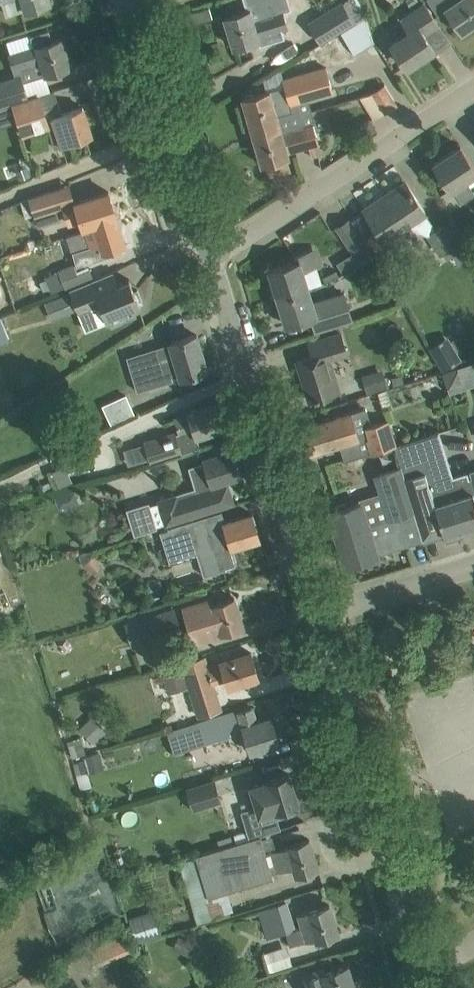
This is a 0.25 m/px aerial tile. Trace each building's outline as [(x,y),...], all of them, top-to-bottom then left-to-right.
[(1,1),(6,14),(24,8),(24,9),(50,1),(50,0),(0,0),(0,2),(1,1)] [(291,0),(274,0),(268,2),(269,7),(252,13),(250,7),(224,15),(233,46),(258,38),(260,44),(280,38),(280,39),(300,33),(291,0)] [(356,21),(343,0),(341,0),(308,20),(321,41),(339,29),(353,53),(374,39),(367,14),(356,21)] [(438,14),(447,9),(461,30),(473,21),(473,0),(429,0),(438,14)] [(439,23),(428,6),(425,3),(402,18),(410,30),(391,42),(407,66),(434,48),(424,33),(439,23)] [(30,32),(7,40),(11,53),(9,54),(13,67),(19,65),(40,59),(44,74),(70,66),(61,37),(52,40),(48,28),(30,34),(30,32)] [(242,95),(253,133),(283,124),(281,118),(312,109),(308,96),(332,89),(326,67),(284,79),(281,66),(263,77),(266,89),(242,95)] [(12,100),(28,95),(21,72),(0,79),(0,104),(12,100)] [(395,102),(383,83),(372,90),(384,109),(395,102)] [(28,95),(12,100),(22,134),(48,126),(54,146),(92,134),(83,106),(62,112),(59,102),(43,107),(39,92),(28,95)] [(315,120),(312,109),(281,118),(283,124),(253,133),(261,163),(289,155),(288,151),(319,142),(313,121),(315,120)] [(471,161),(460,145),(434,162),(450,187),(451,186),(461,201),(473,193),(464,178),(473,171),(473,166),(471,161)] [(425,210),(416,197),(405,181),(364,208),(390,247),(411,233),(404,224),(425,210)] [(82,225),(116,214),(109,190),(75,201),(69,183),(29,195),(34,213),(63,205),(69,222),(80,218),(82,225)] [(125,243),(116,214),(82,225),(83,226),(85,225),(86,228),(67,234),(72,251),(99,242),(102,250),(125,243)] [(439,253),(440,252),(444,258),(457,250),(464,261),(473,255),(473,254),(466,243),(470,241),(452,214),(425,232),(439,253)] [(353,251),(336,261),(343,272),(362,263),(373,256),(364,242),(359,235),(350,220),(349,218),(337,226),(348,242),(352,249),(353,251)] [(295,260),(269,268),(278,296),(309,287),(309,286),(322,282),(312,249),(311,249),(293,255),(295,260)] [(95,277),(69,288),(78,310),(77,310),(86,330),(108,320),(111,319),(112,322),(126,317),(124,313),(141,306),(139,303),(143,301),(138,288),(134,290),(129,278),(118,282),(100,289),(95,277)] [(309,287),(278,296),(286,323),(310,316),(315,330),(352,319),(344,292),(314,302),(309,287)] [(67,291),(44,300),(51,318),(74,309),(67,291)] [(13,338),(3,315),(0,316),(0,344),(13,338)] [(341,332),(327,336),(308,342),(312,354),(297,359),(309,399),(340,389),(330,357),(347,352),(341,332)] [(196,333),(177,339),(170,342),(174,355),(142,365),(148,387),(188,375),(207,369),(196,333)] [(431,345),(444,369),(464,358),(451,334),(431,345)] [(463,379),(458,366),(446,370),(451,383),(463,379)] [(388,387),(383,367),(362,373),(368,393),(388,387)] [(104,402),(113,422),(138,412),(129,392),(104,402)] [(144,438),(150,460),(199,446),(196,435),(225,426),(217,401),(188,410),(189,414),(175,418),(180,433),(176,434),(175,429),(144,438)] [(351,412),(322,421),(303,426),(310,452),(359,437),(351,412)] [(388,418),(366,425),(370,436),(367,437),(371,451),(396,443),(388,418)] [(422,540),(423,539),(422,538),(443,531),(445,538),(458,534),(460,528),(473,523),(473,495),(473,490),(473,469),(471,470),(473,477),(469,479),(467,472),(452,477),(438,432),(394,445),(400,464),(414,510),(422,540)] [(232,449),(213,455),(203,458),(205,463),(192,467),(196,481),(209,477),(211,485),(179,495),(178,491),(157,497),(164,522),(233,501),(226,478),(240,474),(232,449)] [(60,483),(73,478),(68,463),(54,468),(60,483)] [(360,500),(329,510),(336,534),(414,510),(400,464),(374,473),(384,503),(363,509),(360,500)] [(79,500),(75,488),(55,495),(59,507),(79,500)] [(157,526),(149,500),(126,507),(135,533),(157,526)] [(252,513),(233,519),(226,521),(222,510),(220,510),(221,511),(172,526),(172,528),(163,531),(169,554),(178,551),(180,557),(200,551),(207,573),(238,564),(232,546),(260,538),(252,513)] [(414,510),(336,534),(346,564),(422,540),(414,510)] [(234,596),(213,603),(222,632),(243,625),(234,596)] [(212,598),(184,607),(194,640),(222,632),(213,603),(212,598)] [(174,605),(124,621),(132,646),(182,630),(174,605)] [(204,656),(185,662),(183,662),(199,715),(221,708),(213,682),(226,678),(228,686),(259,676),(251,651),(207,665),(204,656)] [(224,713),(168,731),(174,751),(230,734),(228,729),(243,725),(251,750),(279,742),(271,716),(256,721),(252,706),(224,714),(224,713)] [(95,740),(108,729),(96,714),(83,725),(95,740)] [(101,750),(80,758),(84,772),(106,764),(101,750)] [(289,773),(267,779),(267,780),(251,785),(262,821),(293,812),(290,804),(298,802),(289,773)] [(187,786),(193,807),(222,798),(216,777),(187,786)] [(196,856),(179,861),(197,921),(231,911),(224,891),(273,875),(272,871),(266,853),(265,849),(262,837),(260,833),(249,836),(195,853),(196,856)] [(270,852),(266,853),(272,871),(284,868),(294,865),(296,873),(318,866),(309,838),(288,844),(288,845),(270,850),(270,852)] [(329,903),(310,909),(307,910),(307,911),(298,914),(302,926),(295,928),(286,900),(257,909),(266,937),(285,931),(289,944),(315,936),(316,939),(338,932),(329,903)] [(152,907),(129,914),(137,938),(160,931),(152,907)] [(126,932),(89,948),(96,964),(133,948),(126,932)] [(304,973),(309,987),(360,987),(357,979),(352,979),(348,964),(323,972),(322,968),(304,973)]
